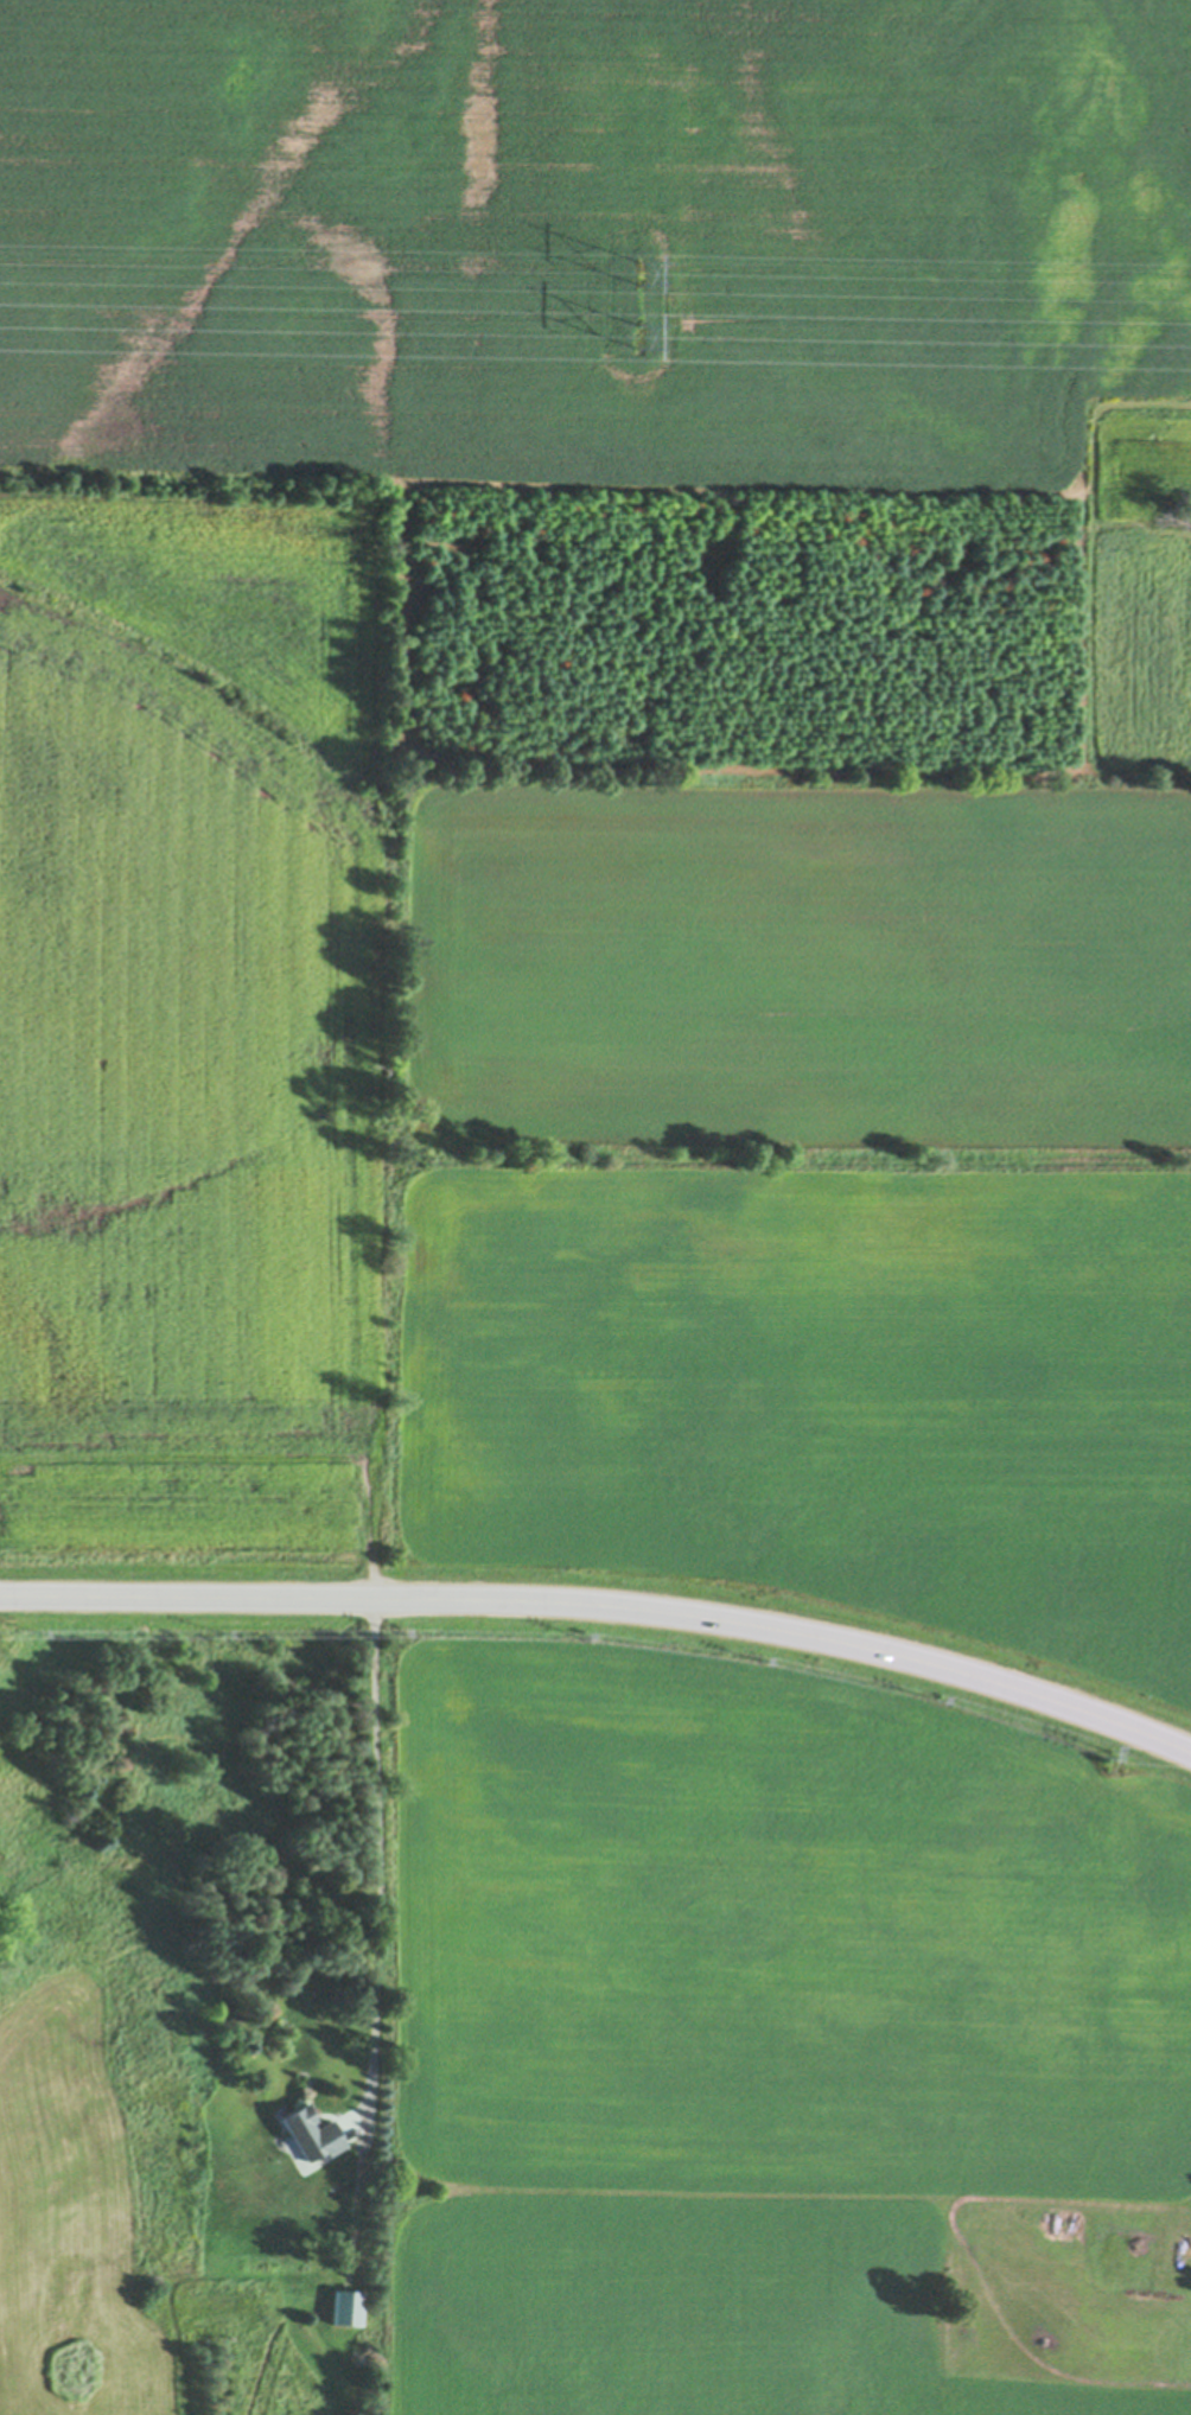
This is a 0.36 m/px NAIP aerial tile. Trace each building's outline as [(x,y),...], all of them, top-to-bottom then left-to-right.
[(278,2118),(304,2102),(312,2114),(311,2115),(314,2121),(311,2123),(313,2128),(330,2118),(339,2135),(338,2136),(344,2145),(326,2155),(324,2152),(305,2162),(278,2118)] [(336,2289),(363,2292),(359,2326),(333,2324),(336,2289)]
